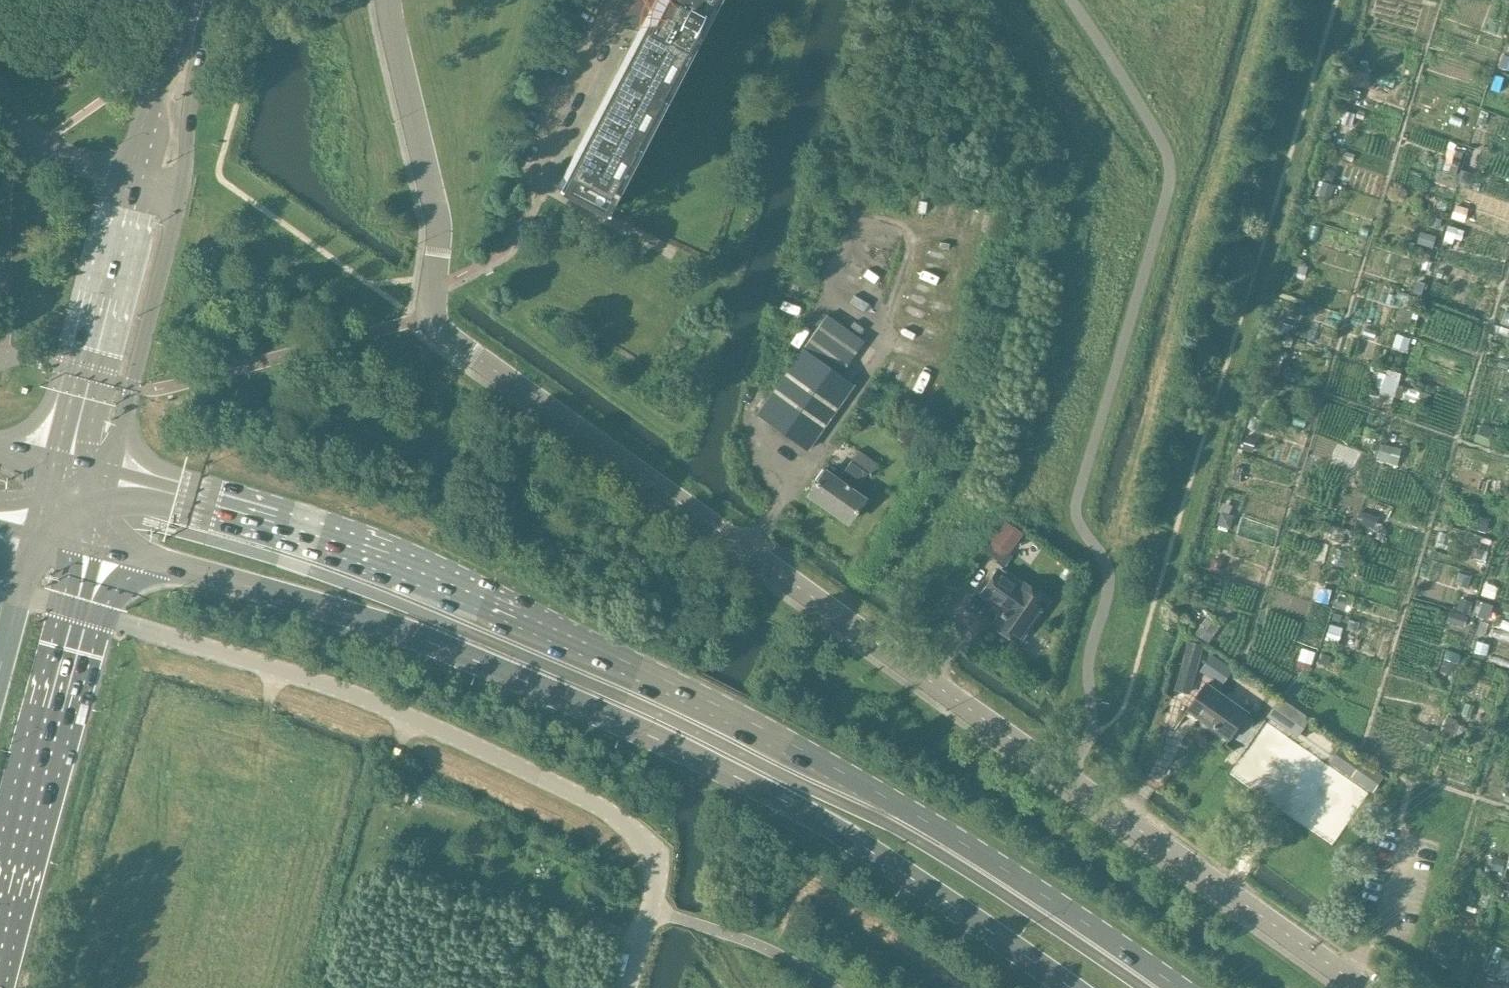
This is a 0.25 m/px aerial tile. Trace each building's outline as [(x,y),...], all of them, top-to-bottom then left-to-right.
[(706,19),(716,0),(653,0),(556,186),(605,211),(706,19)] [(852,383),(837,372),(861,338),(827,314),(756,413),(805,448),(852,383)] [(852,490),(865,473),(869,475),(877,463),(856,449),(836,478),(821,468),(814,478),(816,480),(807,493),(847,521),(863,498),(852,490)] [(999,553),(1008,551),(1022,533),(1005,521),(992,539),(993,549),(999,553)] [(1021,630),(1043,598),(1042,597),(1040,601),(995,570),(979,592),(1002,608),(991,624),(1010,637),(1017,627),(1021,630)] [(1189,694),(1203,645),(1186,640),(1173,689),(1189,694)] [(1213,655),(1202,669),(1223,683),(1233,669),(1213,655)] [(1247,714),(1206,683),(1187,708),(1229,739),(1247,714)] [(1309,720),(1280,698),(1270,713),(1299,734),(1302,730),(1307,734),(1313,726),(1307,722),(1309,720)] [(1373,791),(1385,774),(1342,745),(1330,762),(1373,791)]
